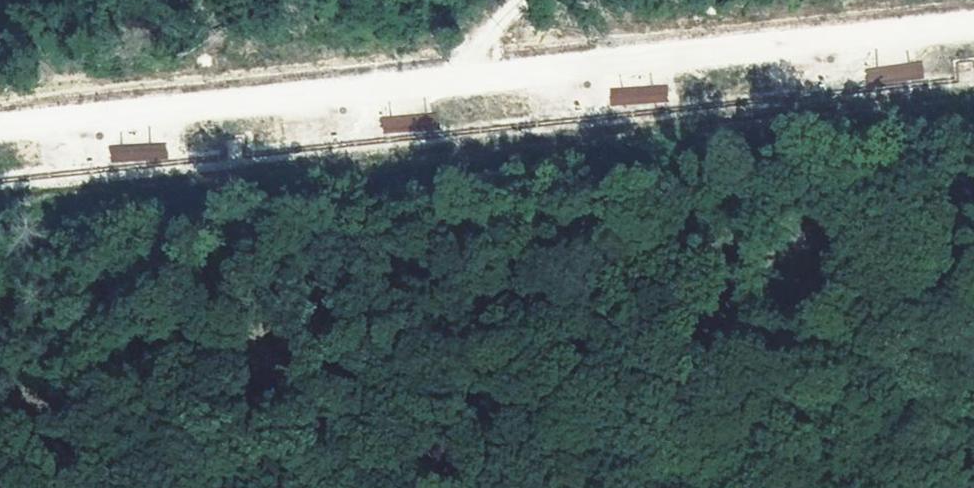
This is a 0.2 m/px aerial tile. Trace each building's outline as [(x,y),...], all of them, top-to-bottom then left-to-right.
[(921,62),(864,67),(866,87),(923,82),(921,62)] [(666,85),(609,86),(610,106),(667,104),(666,85)] [(110,146),(111,164),(166,160),(165,142),(110,146)]
